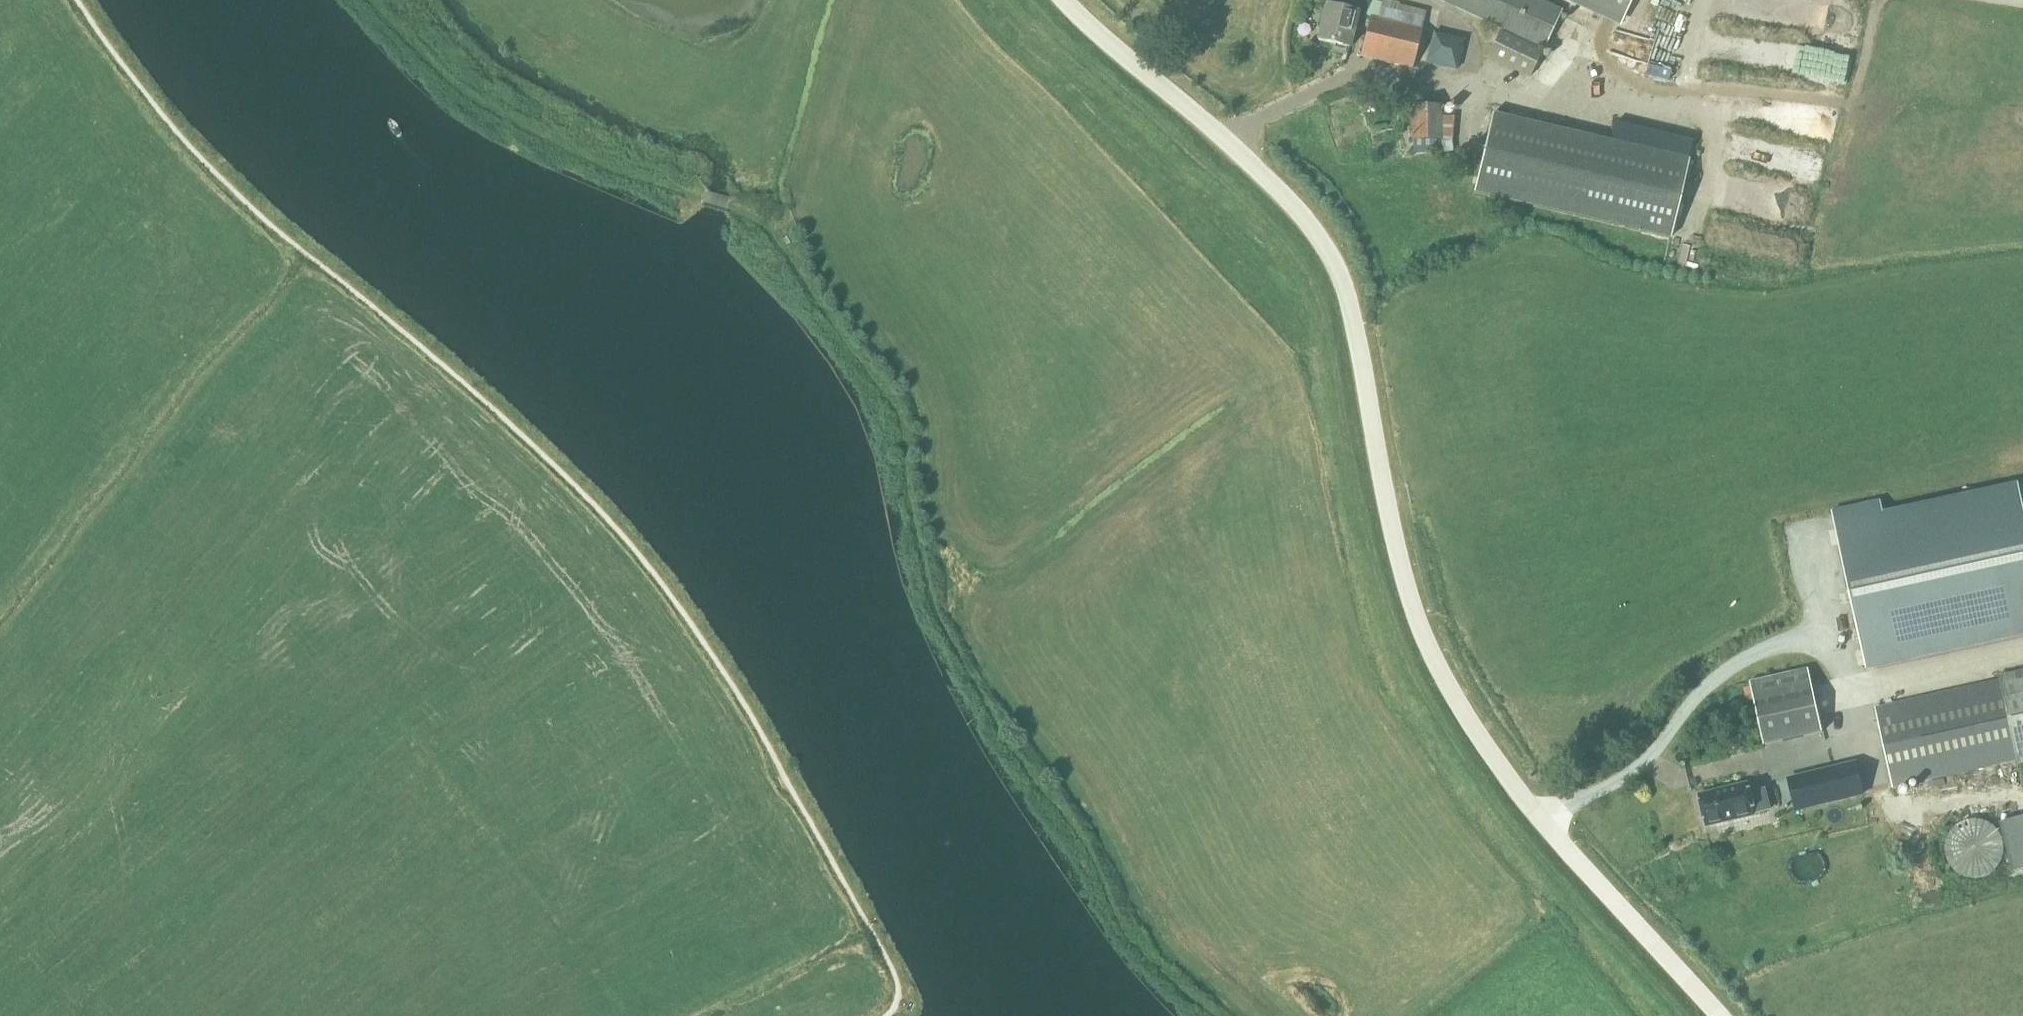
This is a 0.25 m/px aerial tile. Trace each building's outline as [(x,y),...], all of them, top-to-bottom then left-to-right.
[(1563,10),(1541,0),(1443,0),(1545,48),(1563,10)] [(1620,26),(1632,0),(1563,0),(1620,26)] [(1350,47),(1357,12),(1326,6),(1318,41),(1350,47)] [(1413,67),(1422,27),(1370,16),(1361,56),(1413,67)] [(1530,76),(1543,51),(1501,31),(1489,56),(1530,76)] [(1456,69),(1464,39),(1435,32),(1427,61),(1456,69)] [(1442,141),(1441,106),(1411,106),(1411,141),(1442,141)] [(1672,237),(1690,159),(1494,113),(1476,192),(1672,237)] [(1832,511),(1866,666),(2022,632),(2022,510),(2018,487),(1883,517),(1880,501),(1832,511)] [(1808,669),(1749,683),(1763,745),(1822,732),(1808,669)] [(2000,681),(1877,710),(1894,789),(1965,772),(2017,759),(2017,760),(2022,759),(2022,675),(2000,680),(2000,681)] [(1789,779),(1797,810),(1863,795),(1855,764),(1789,779)] [(1750,796),(1747,785),(1698,797),(1705,826),(1754,814),(1754,813),(1770,810),(1765,790),(1755,792),(1756,794),(1750,796)] [(1950,833),(1947,840),(1945,847),(1946,856),(1948,863),(1952,869),(1958,874),(1965,878),(1972,879),(1980,878),(1988,876),(1994,872),(1999,866),(2002,859),(2003,851),(2003,844),(2001,837),(1996,830),(1990,825),(1983,821),(1976,820),(1968,821),(1961,824),(1955,828),(1950,833)]
